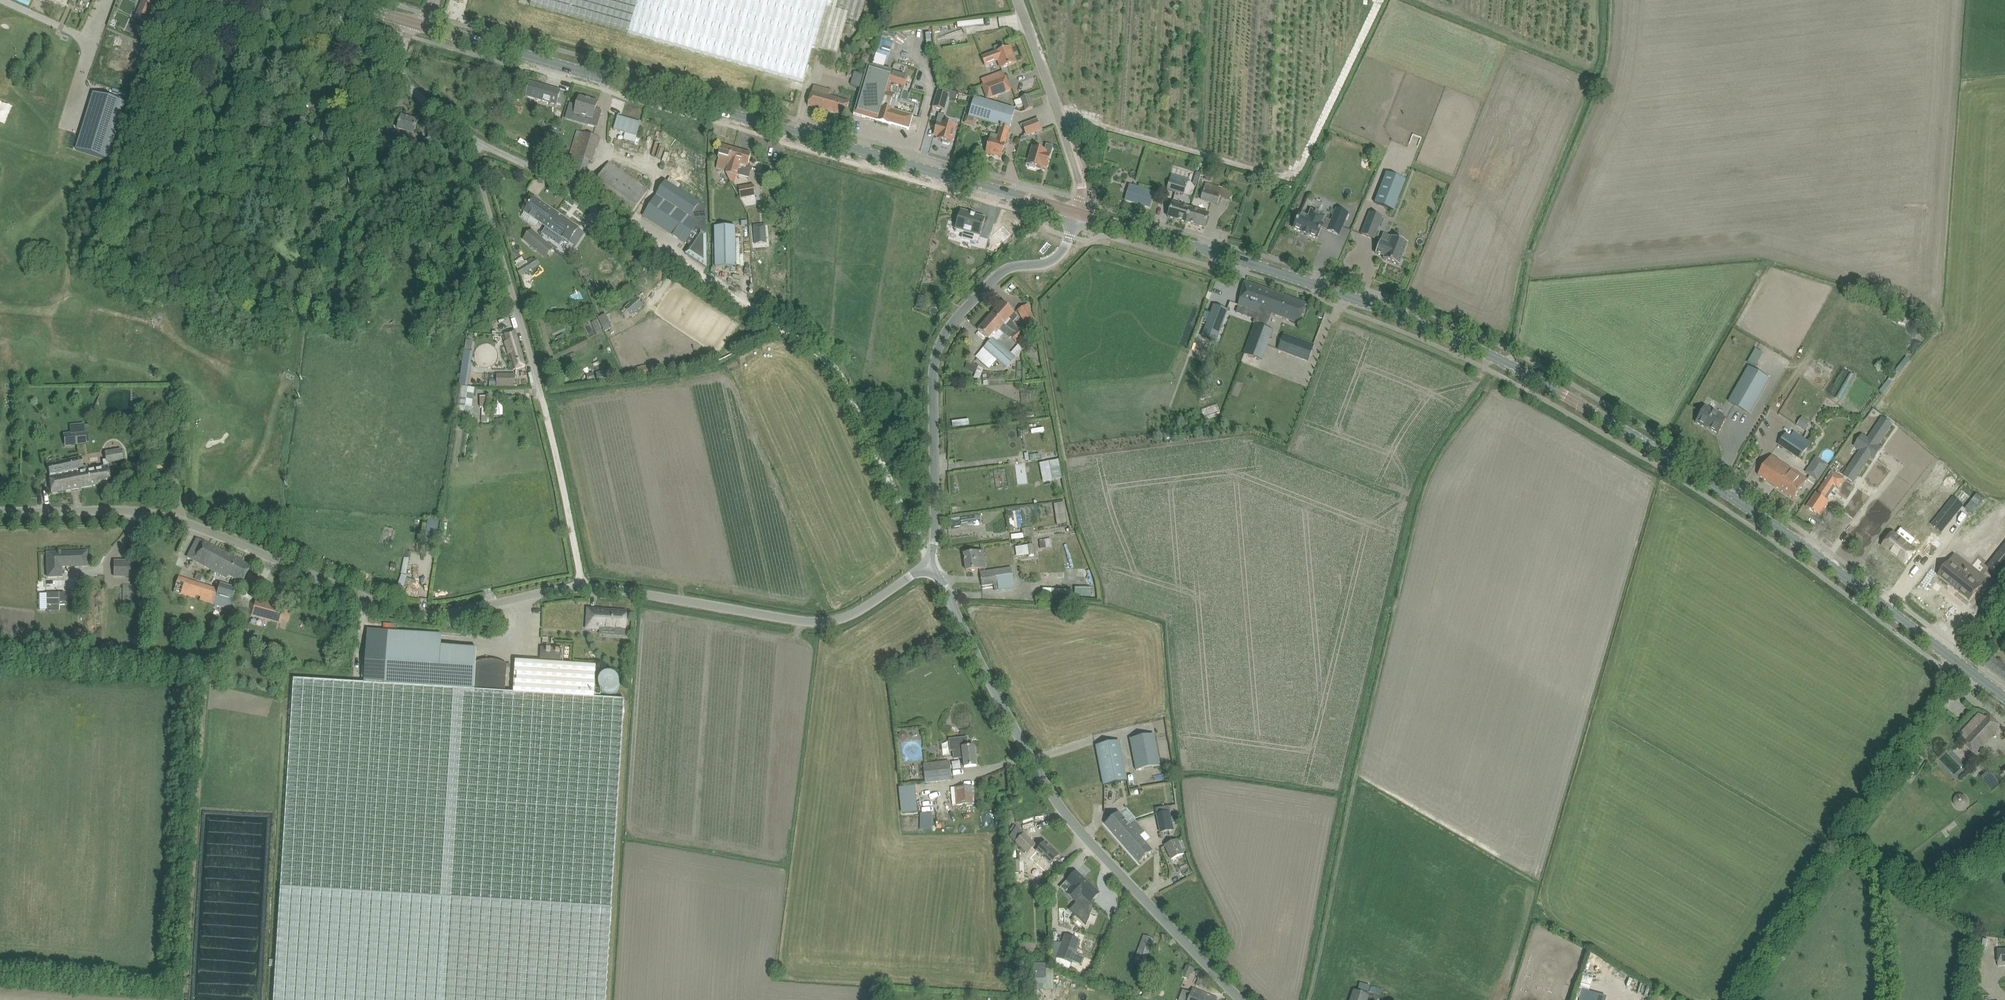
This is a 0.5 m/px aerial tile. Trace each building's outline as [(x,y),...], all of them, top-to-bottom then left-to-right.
[(155,5),(144,0),(143,0),(136,17),(140,19),(147,22),(148,22),(155,5)] [(531,5),(802,81),(812,46),(837,53),(839,48),(847,20),(859,23),(866,0),(532,0),(531,5)] [(960,23),(961,32),(987,29),(986,21),(960,23)] [(982,57),(985,65),(995,61),(994,59),(997,57),(1001,68),(1016,63),(1010,47),(1005,49),(1003,44),(994,47),(996,52),(982,57)] [(295,63),(310,67),(313,54),(298,50),(295,63)] [(865,75),(856,104),(853,114),(878,121),(877,122),(890,125),(890,124),(909,130),(913,116),(917,104),(901,100),(908,76),(868,64),(865,75)] [(983,85),(987,98),(1010,89),(1006,77),(983,85)] [(522,96),(557,106),(557,105),(563,106),(567,94),(561,92),(530,83),(522,81),(526,82),(522,96)] [(845,116),(849,102),(829,96),(830,90),(814,85),(808,105),(845,116)] [(940,87),(939,92),(948,95),(948,97),(956,99),(956,97),(957,92),(940,87)] [(948,97),(948,95),(939,92),(934,107),(944,110),(948,97)] [(110,160),(126,103),(94,94),(78,151),(110,160)] [(1033,108),(1028,95),(1021,98),(1026,110),(1033,108)] [(590,118),(589,122),(597,125),(599,119),(600,120),(602,111),(596,109),(598,102),(580,97),(575,113),(590,118)] [(1007,139),(1015,110),(975,98),(974,97),(969,117),(1001,126),(998,135),(991,133),(986,152),(994,154),(995,155),(998,156),(1000,156),(1002,156),(1007,139)] [(510,100),(510,101),(505,100),(502,108),(507,110),(508,109),(519,113),(522,104),(510,100)] [(516,120),(528,125),(531,118),(519,114),(516,120)] [(618,115),(614,130),(625,133),(637,136),(641,122),(618,115)] [(951,143),(956,126),(944,122),(946,117),(940,115),(934,135),(940,136),(939,139),(938,138),(938,139),(943,141),(943,143),(949,145),(950,143),(951,143)] [(398,129),(404,131),(401,140),(415,145),(419,135),(414,133),(418,121),(402,116),(398,129)] [(547,124),(555,126),(557,118),(549,116),(547,124)] [(1037,119),(1022,125),(1026,136),(1041,130),(1037,119)] [(509,132),(521,137),(524,130),(513,124),(509,132)] [(383,138),(385,131),(373,128),(370,143),(386,146),(387,139),(383,138)] [(595,153),(600,139),(583,134),(581,143),(575,141),(570,156),(592,163),(595,153)] [(727,173),(729,177),(736,150),(722,145),(718,158),(719,158),(716,168),(726,171),(725,173),(727,173)] [(1028,164),(1029,164),(1029,167),(1035,168),(1036,166),(1041,168),(1042,167),(1040,167),(1041,165),(1047,166),(1050,155),(1052,147),(1047,145),(1045,150),(1033,147),(1028,164)] [(736,150),(729,177),(731,183),(734,183),(736,175),(737,176),(737,174),(749,177),(752,167),(748,166),(751,154),(736,150)] [(593,187),(593,188),(632,214),(649,189),(609,163),(593,187)] [(1386,173),(1375,203),(1394,210),(1405,180),(1386,173)] [(1166,189),(1183,194),(1188,179),(1171,174),(1166,189)] [(686,253),(707,267),(706,234),(706,208),(666,181),(644,216),(690,246),(686,253)] [(1201,199),(1218,204),(1223,187),(1206,182),(1201,199)] [(741,198),(755,196),(753,185),(739,187),(741,198)] [(1125,201),(1150,208),(1154,192),(1133,186),(1131,194),(1128,193),(1125,201)] [(535,198),(524,212),(546,227),(542,233),(560,245),(564,239),(569,243),(579,228),(574,225),(535,198)] [(1168,217),(1186,222),(1190,208),(1172,203),(1168,217)] [(1190,208),(1186,222),(1205,228),(1209,214),(1190,208)] [(1339,235),(1348,213),(1336,208),(1327,230),(1339,235)] [(960,211),(955,229),(957,229),(956,231),(963,233),(962,238),(972,241),(974,234),(980,236),(985,218),(975,215),(975,214),(974,215),(968,213),(969,212),(963,210),(963,212),(960,211)] [(1317,238),(1323,224),(1322,223),(1325,216),(1311,210),(1308,217),(1299,214),(1293,228),(1302,232),(1301,233),(1308,236),(1308,235),(1317,238)] [(1374,239),(1382,217),(1370,212),(1361,234),(1374,239)] [(754,225),(755,244),(767,244),(766,224),(754,225)] [(736,267),(736,227),(715,227),(715,268),(736,267)] [(523,239),(545,258),(553,248),(531,229),(523,239)] [(997,231),(990,237),(998,246),(1005,240),(997,231)] [(1399,265),(1408,243),(1392,236),(1389,244),(1380,241),(1375,253),(1384,256),(1383,259),(1399,265)] [(517,271),(520,276),(540,264),(536,258),(517,271)] [(1238,305),(1258,312),(1259,308),(1299,323),(1306,304),(1244,282),(1238,305)] [(624,307),(631,315),(643,304),(636,297),(624,307)] [(1002,302),(992,314),(1004,324),(1008,327),(1007,327),(1014,331),(1018,328),(1013,321),(1009,318),(1014,312),(1002,302)] [(1018,310),(1030,332),(1037,328),(1033,320),(1034,320),(1026,305),(1018,310)] [(1214,305),(1202,337),(1216,342),(1227,310),(1214,305)] [(603,327),(610,324),(606,314),(598,317),(603,327)] [(1016,358),(996,341),(1003,333),(1010,339),(1011,337),(1016,342),(1021,338),(1016,332),(1015,332),(1014,331),(1007,327),(1008,327),(1004,324),(992,314),(978,329),(986,336),(990,340),(980,352),(987,358),(982,363),(989,369),(997,359),(1007,368),(1016,358)] [(1255,323),(1244,353),(1261,360),(1272,330),(1255,323)] [(1018,328),(1014,331),(1015,332),(1016,332),(1021,338),(1026,334),(1020,326),(1018,328)] [(430,342),(442,342),(442,329),(431,328),(430,342)] [(503,335),(514,370),(526,366),(516,331),(503,335)] [(1278,349),(1308,361),(1313,345),(1283,334),(1278,349)] [(1759,368),(1765,352),(1755,348),(1749,364),(1759,368)] [(465,350),(460,378),(470,380),(475,352),(465,350)] [(637,366),(639,378),(655,375),(653,364),(637,366)] [(1750,414),(1770,379),(1749,367),(1729,402),(1750,414)] [(596,371),(598,383),(612,381),(610,369),(596,371)] [(1837,396),(1842,398),(1854,375),(1850,372),(1837,396)] [(497,386),(515,387),(515,375),(497,374),(497,386)] [(593,374),(586,375),(588,383),(595,382),(593,374)] [(458,406),(456,422),(471,424),(474,408),(471,407),(473,397),(471,397),(471,394),(472,394),(473,388),(461,386),(458,406)] [(1727,419),(1704,406),(1695,422),(1706,428),(1707,427),(1718,434),(1727,419)] [(1810,422),(1802,417),(1797,425),(1805,430),(1810,422)] [(1861,450),(1849,468),(1858,475),(1871,457),(1874,459),(1881,448),(1878,446),(1892,425),(1882,418),(1868,439),(1862,435),(1855,446),(1861,450)] [(65,433),(66,445),(86,443),(84,431),(65,433)] [(1808,447),(1797,440),(1787,432),(1778,444),(1800,459),(1808,447)] [(80,471),(83,488),(110,483),(107,466),(106,463),(123,460),(121,449),(104,452),(105,460),(102,461),(104,467),(88,470),(87,465),(81,466),(82,467),(82,468),(80,468),(80,471)] [(1808,479),(1772,455),(1758,475),(1794,499),(1808,479)] [(47,465),(49,477),(48,477),(49,484),(51,493),(83,488),(80,471),(80,468),(82,468),(82,467),(81,466),(79,457),(68,460),(47,465)] [(1818,482),(1828,465),(1818,459),(1815,457),(1804,473),(1818,482)] [(1058,460),(1039,464),(1043,482),(1052,480),(1049,468),(1059,466),(1058,460)] [(1807,508),(1820,516),(1829,502),(1825,500),(1835,486),(1838,488),(1844,478),(1832,470),(1807,508)] [(1952,499),(1931,526),(1940,534),(1962,507),(1952,499)] [(1859,500),(1849,515),(1871,531),(1877,521),(1871,517),(1875,512),(1859,500)] [(1057,524),(1067,523),(1066,503),(1056,503),(1057,524)] [(1977,508),(1971,503),(1966,509),(1972,514),(1977,508)] [(440,541),(440,519),(428,519),(427,540),(440,541)] [(1011,534),(1011,539),(1034,536),(1033,527),(1021,528),(1022,533),(1011,534)] [(1893,533),(1883,546),(1906,564),(1916,551),(1893,533)] [(1931,535),(1920,550),(1929,557),(1940,543),(1931,535)] [(1039,540),(1040,549),(1052,547),(1050,538),(1039,540)] [(194,560),(222,575),(223,573),(242,583),(250,567),(197,539),(187,557),(194,560)] [(1994,562),(2004,570),(2004,548),(1994,562)] [(964,554),(966,570),(986,568),(984,551),(964,554)] [(47,553),(48,577),(62,577),(61,567),(87,566),(87,552),(47,553)] [(1939,574),(1938,575),(1952,587),(1953,586),(1956,589),(1955,589),(1970,600),(1976,592),(1980,586),(1985,580),(1979,574),(1978,575),(1980,576),(1975,582),(1965,574),(1970,567),(1955,555),(1939,575),(1939,574)] [(113,575),(127,576),(127,574),(143,574),(143,561),(113,561),(113,575)] [(994,585),(994,590),(1014,587),(1012,568),(980,572),(982,586),(994,585)] [(404,580),(413,583),(413,579),(402,576),(399,585),(402,586),(404,580)] [(220,584),(218,590),(178,577),(173,592),(194,598),(195,596),(200,597),(200,600),(229,609),(235,589),(220,584)] [(66,587),(48,587),(49,606),(61,605),(61,599),(67,599),(66,587)] [(1093,588),(1077,587),(1077,596),(1093,596),(1093,588)] [(251,615),(280,623),(285,607),(256,599),(251,615)] [(626,629),(627,611),(588,609),(586,629),(600,629),(600,627),(626,629)] [(384,684),(294,678),(274,999),(605,999),(624,699),(594,698),(596,666),(516,661),(514,693),(505,692),(507,664),(504,662),(502,662),(500,661),(498,660),(496,660),(492,660),(490,659),(488,659),(485,660),(483,660),(480,661),(478,661),(476,662),(477,649),(403,644),(404,632),(368,630),(365,683),(384,684)] [(540,659),(561,661),(562,649),(541,647),(540,659)] [(599,684),(599,685),(599,687),(599,688),(600,689),(600,690),(601,691),(602,692),(603,693),(604,694),(605,694),(606,694),(608,695),(609,695),(610,695),(611,695),(612,695),(613,694),(614,694),(615,693),(616,692),(617,692),(618,691),(618,690),(619,689),(619,688),(620,687),(620,686),(620,685),(620,684),(620,682),(619,681),(619,680),(619,679),(618,678),(617,677),(616,676),(615,675),(614,675),(613,674),(612,674),(611,674),(610,674),(608,674),(607,674),(606,674),(605,675),(604,675),(603,676),(602,676),(602,677),(601,678),(600,679),(600,680),(599,681),(599,682),(599,683),(599,684)] [(1962,740),(1974,753),(2001,727),(1988,713),(1981,720),(1962,740)] [(1160,765),(1154,733),(1129,738),(1136,770),(1160,765)] [(976,766),(974,746),(968,747),(967,737),(950,739),(951,751),(953,750),(954,759),(963,758),(964,767),(976,766)] [(1127,780),(1119,741),(1096,746),(1104,785),(1127,780)] [(1903,774),(1911,779),(1924,758),(1917,753),(1903,774)] [(923,765),(925,783),(951,780),(949,762),(923,765)] [(1981,777),(1990,789),(1999,782),(1989,770),(1981,777)] [(914,786),(900,788),(903,813),(917,812),(914,786)] [(953,787),(954,804),(974,803),(973,786),(953,787)] [(1155,813),(1159,832),(1173,829),(1169,810),(1155,813)] [(1153,851),(1145,842),(1150,838),(1135,821),(1130,826),(1118,812),(1105,824),(1139,863),(1153,851)] [(1013,839),(1028,853),(1036,844),(1024,833),(1020,829),(1011,838),(1013,839)] [(1165,845),(1172,860),(1184,854),(1176,839),(1165,845)] [(1059,856),(1044,842),(1031,856),(1041,866),(1040,867),(1046,873),(1052,866),(1051,865),(1059,856)] [(1955,858),(1960,865),(1964,862),(1960,855),(1955,858)] [(2000,871),(2004,868),(2004,858),(2000,862),(1996,865),(2000,871)] [(1073,885),(1066,893),(1076,902),(1069,910),(1085,925),(1090,912),(1086,908),(1093,900),(1099,893),(1091,885),(1076,871),(1069,879),(1067,880),(1073,885)] [(1080,941),(1065,935),(1056,958),(1057,958),(1072,964),(1080,941)] [(1136,953),(1146,957),(1153,939),(1144,935),(1136,953)] [(1035,944),(1019,944),(1019,957),(1026,957),(1030,957),(1035,957),(1035,944)] [(1057,958),(1055,964),(1069,969),(1072,964),(1057,958)] [(1184,971),(1192,975),(1194,968),(1186,965),(1184,971)] [(1061,989),(1061,977),(1054,977),(1054,969),(1043,969),(1044,989),(1061,989)] [(1217,998),(1192,988),(1190,992),(1183,990),(1179,999),(1217,999),(1217,998)] [(1368,996),(1353,991),(1350,999),(1367,999),(1368,996)]
